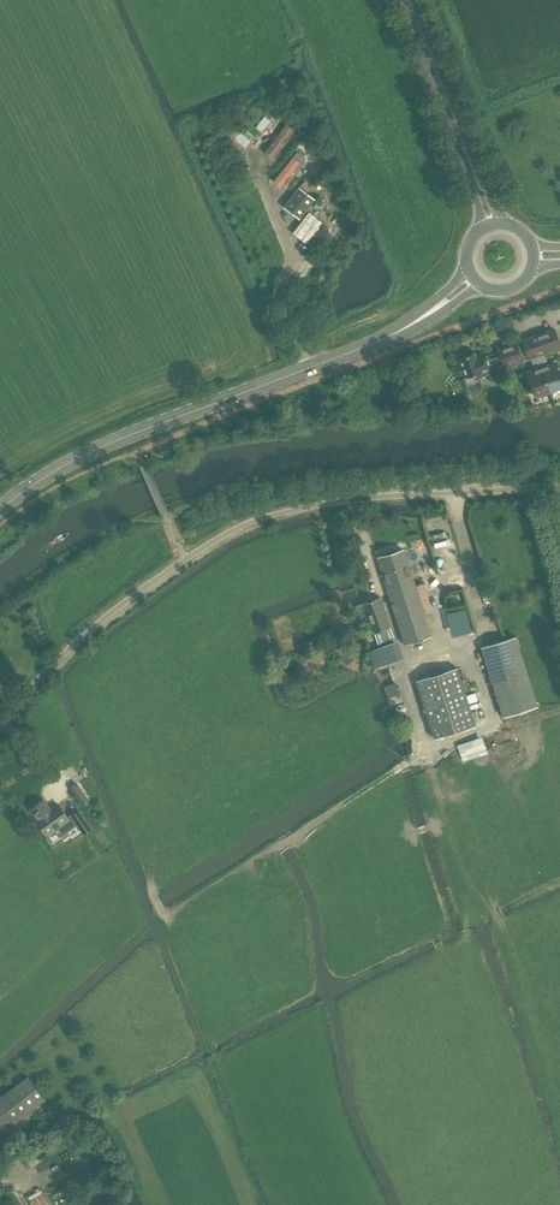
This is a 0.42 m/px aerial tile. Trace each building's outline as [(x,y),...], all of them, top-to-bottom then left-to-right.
[(272,131),(280,121),(274,116),(266,127),(272,131)] [(286,124),(265,152),(273,159),(295,131),(286,124)] [(300,163),(304,157),(297,152),(293,157),(300,163)] [(280,187),(300,163),(293,157),(274,182),(280,187)] [(299,188),(284,207),(299,219),(314,200),(299,188)] [(309,212),(293,232),(307,242),(312,235),(326,245),(332,237),(319,227),(322,222),(309,212)] [(559,348),(559,347),(553,329),(530,337),(549,391),(559,387),(559,378),(554,363),(548,365),(544,353),(559,348)] [(535,396),(549,391),(530,337),(522,340),(529,359),(530,358),(535,370),(527,372),(535,396)] [(505,368),(522,361),(515,343),(498,349),(499,352),(486,357),(486,355),(476,358),(474,353),(459,358),(466,378),(473,375),(475,380),(492,373),(491,369),(504,364),(505,368)] [(464,395),(470,393),(464,378),(459,380),(464,395)] [(405,645),(431,637),(404,550),(377,559),(405,645)] [(390,627),(380,597),(355,606),(359,618),(366,616),(372,634),(374,633),(378,644),(394,638),(390,627)] [(502,718),(538,707),(516,636),(480,647),(502,718)] [(374,669),(397,661),(391,643),(368,651),(374,669)] [(434,739),(475,725),(457,668),(416,681),(434,739)] [(390,705),(402,702),(395,683),(384,686),(390,705)] [(482,737),(457,746),(463,762),(488,753),(482,737)] [(78,784),(71,789),(82,804),(89,800),(78,784)] [(43,800),(30,809),(37,819),(35,820),(46,835),(54,829),(58,835),(75,824),(83,835),(91,829),(78,810),(70,816),(71,817),(68,819),(58,804),(50,810),(43,800)] [(0,1097),(0,1134),(13,1124),(45,1100),(27,1077),(0,1097)]
